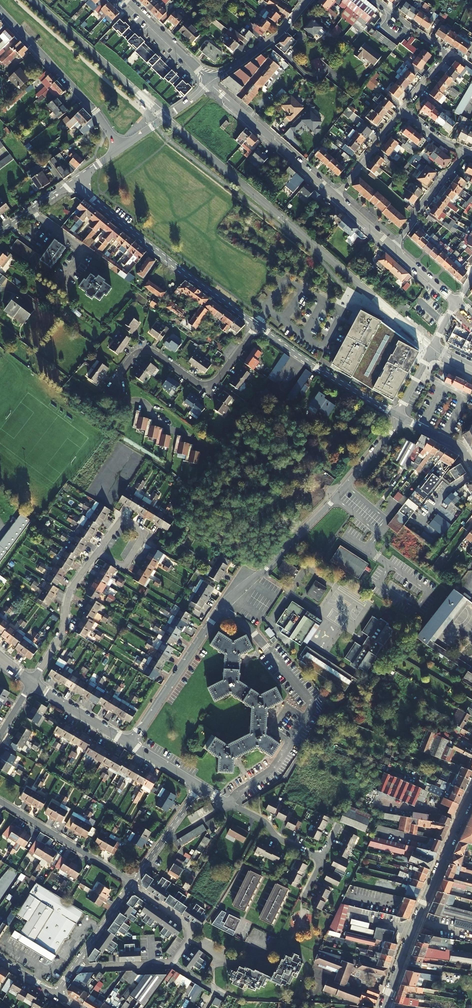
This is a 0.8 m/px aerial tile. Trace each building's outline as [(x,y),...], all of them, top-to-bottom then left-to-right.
[(98,7),(104,13),(107,15),(114,8),(106,0),(105,0),(98,7)] [(150,12),(161,1),(161,0),(153,0),(146,7),(150,12)] [(150,12),(155,16),(168,2),(166,0),(163,3),(161,1),(150,12)] [(155,16),(159,20),(169,9),(167,7),(171,2),(170,0),(168,2),(155,16)] [(275,8),(278,3),(274,0),(265,0),(263,3),(264,4),(262,7),(265,9),(269,4),(275,8)] [(333,0),(319,0),(317,3),(336,19),(338,16),(329,8),(335,2),(334,1),(333,0)] [(340,0),(335,0),(334,1),(335,2),(345,10),(346,11),(348,7),(342,2),(340,0)] [(348,7),(359,16),(366,6),(369,2),(367,0),(344,0),(342,2),(348,7)] [(419,12),(415,9),(418,4),(417,3),(419,0),(416,0),(415,2),(412,7),(406,15),(407,15),(413,20),(419,12)] [(366,6),(359,16),(360,16),(367,22),(377,9),(369,2),(366,6)] [(406,15),(412,7),(406,2),(404,5),(402,3),(399,9),(406,15)] [(286,8),(278,3),(275,8),(282,13),(286,8)] [(351,14),(357,19),(360,16),(359,16),(348,7),(346,11),(350,14),(351,14)] [(440,20),(443,15),(432,7),(431,8),(430,10),(438,15),(436,18),(440,20)] [(114,25),(122,17),(119,14),(120,13),(114,8),(107,15),(105,16),(114,25)] [(167,20),(175,27),(185,15),(176,8),(167,20)] [(292,12),(291,11),(286,8),(282,13),(287,16),(288,17),(292,12)] [(267,11),(262,17),(263,18),(267,22),(271,25),(272,26),(280,17),(272,10),(269,13),(267,11)] [(342,17),(342,18),(352,26),(353,27),(358,20),(357,19),(351,14),(350,14),(346,11),(345,10),(342,13),(341,14),(341,15),(342,16),(342,17)] [(426,16),(433,21),(436,17),(436,18),(438,15),(430,10),(426,16)] [(421,25),(426,16),(419,12),(413,20),(421,25)] [(101,21),(105,16),(107,15),(104,13),(98,19),(101,21)] [(357,19),(358,20),(364,25),(367,22),(360,16),(357,19)] [(426,16),(421,25),(428,29),(433,21),(426,16)] [(130,27),(121,18),(112,27),(121,36),(122,35),(129,28),(130,27)] [(267,22),(263,18),(262,19),(259,18),(251,28),(260,35),(261,36),(271,25),(267,22)] [(325,31),(312,19),(303,28),(313,37),(316,34),(320,38),(325,31)] [(364,25),(358,20),(353,27),(361,33),(364,29),(366,26),(364,25)] [(180,31),(192,43),(200,34),(188,22),(180,31)] [(251,28),(247,25),(240,35),(248,42),(253,35),(257,38),(260,35),(251,28)] [(435,35),(443,40),(449,32),(440,26),(435,35)] [(128,41),(135,34),(129,28),(122,35),(128,41)] [(7,29),(0,35),(4,40),(0,44),(0,50),(0,49),(10,40),(14,36),(7,29)] [(240,39),(228,30),(225,34),(227,36),(222,43),(233,52),(239,44),(237,43),(240,39)] [(443,40),(450,45),(456,36),(457,35),(450,30),(449,32),(443,40)] [(127,42),(136,51),(143,43),(145,42),(136,33),(135,34),(128,41),(127,42)] [(279,44),(275,46),(285,54),(291,46),(292,47),(297,41),(287,33),(279,44)] [(404,40),(400,44),(413,53),(416,49),(410,45),(415,39),(411,36),(407,42),(404,40)] [(457,50),(463,41),(456,36),(450,45),(457,50)] [(18,39),(10,47),(12,49),(0,59),(2,62),(10,55),(22,44),(18,39)] [(470,45),(463,41),(457,50),(469,58),(471,51),(471,41),(470,45)] [(148,63),(156,55),(143,43),(136,51),(135,52),(147,63),(148,63)] [(215,61),(222,52),(209,43),(207,46),(204,44),(199,50),(202,52),(209,58),(210,57),(215,61)] [(362,56),(370,62),(376,53),(364,43),(357,52),(354,56),(359,59),(362,56)] [(22,44),(10,55),(12,57),(17,52),(22,57),(25,54),(24,53),(27,50),(22,44)] [(284,61),(284,60),(271,49),(221,83),(247,104),(258,92),(261,95),(264,92),(261,89),(263,86),(268,90),(289,65),(284,61)] [(425,63),(431,56),(423,50),(418,57),(425,63)] [(376,53),(370,62),(374,65),(381,57),(376,53)] [(414,54),(413,53),(410,57),(414,61),(412,64),(410,67),(417,72),(419,69),(420,70),(425,63),(418,57),(414,54)] [(148,63),(153,67),(160,59),(161,58),(157,54),(156,55),(148,63)] [(314,70),(321,68),(319,58),(312,60),(314,70)] [(165,78),(172,70),(160,59),(153,67),(152,68),(164,79),(165,78)] [(329,59),(326,63),(326,64),(331,68),(335,64),(329,59)] [(462,76),(466,70),(468,72),(468,73),(471,76),(471,70),(466,66),(464,68),(455,61),(451,67),(460,74),(462,76)] [(414,76),(417,72),(410,67),(407,70),(404,68),(399,75),(409,83),(415,76),(414,76)] [(451,67),(445,75),(452,80),(454,82),(460,74),(451,67)] [(19,68),(9,78),(19,88),(29,78),(19,68)] [(38,78),(41,81),(45,77),(45,78),(50,74),(47,70),(38,78)] [(178,74),(173,70),(172,70),(165,78),(170,83),(177,75),(178,74)] [(403,91),(409,83),(399,75),(397,73),(393,78),(397,81),(395,84),(403,91)] [(45,77),(41,81),(46,86),(36,95),(38,97),(48,88),(57,81),(50,74),(45,78),(45,77)] [(176,88),(183,81),(177,75),(170,83),(176,88)] [(440,82),(448,88),(450,87),(448,86),(449,84),(452,80),(445,75),(440,82)] [(372,78),(370,81),(376,86),(378,83),(372,78)] [(175,89),(184,97),(192,88),(183,80),(183,81),(176,88),(175,89)] [(57,81),(48,88),(51,91),(55,87),(60,92),(55,96),(57,97),(57,98),(65,91),(66,91),(57,81)] [(435,88),(442,94),(446,89),(447,90),(448,88),(440,82),(435,88)] [(466,91),(462,99),(457,106),(453,112),(460,115),(471,94),(471,84),(471,83),(466,91)] [(31,84),(11,102),(13,104),(33,86),(31,84)] [(403,91),(395,84),(389,92),(397,99),(403,91)] [(443,95),(442,94),(435,88),(430,95),(438,102),(443,95)] [(445,96),(448,92),(450,90),(448,88),(447,90),(446,89),(442,94),(443,95),(445,96)] [(456,94),(450,90),(448,92),(456,98),(458,96),(456,94)] [(441,104),(446,97),(445,96),(443,95),(438,102),(441,104)] [(379,105),(387,111),(392,105),(381,96),(378,100),(377,100),(375,102),(379,105)] [(303,109),(291,97),(282,106),(289,114),(286,117),(290,122),(303,109)] [(56,98),(47,105),(53,112),(62,105),(56,98)] [(434,109),(435,108),(431,104),(425,100),(419,109),(428,116),(434,109)] [(306,110),(293,124),(294,125),(290,128),(295,133),(304,124),(316,135),(321,130),(318,126),(321,123),(311,113),(314,106),(309,104),(306,110)] [(58,119),(67,111),(62,105),(53,112),(58,119)] [(382,118),(387,111),(379,105),(374,112),(382,118)] [(83,109),(83,108),(70,120),(67,116),(62,120),(70,129),(75,124),(87,113),(83,109)] [(348,119),(353,113),(347,108),(342,114),(348,119)] [(428,116),(435,122),(442,113),(439,110),(437,112),(434,109),(428,116)] [(376,126),(382,118),(374,112),(371,110),(365,117),(376,126)] [(93,128),(94,127),(92,118),(87,113),(75,124),(83,133),(82,134),(83,136),(93,128)] [(442,113),(435,122),(442,127),(449,119),(442,113)] [(449,119),(442,127),(449,132),(455,124),(449,119)] [(220,127),(223,130),(229,123),(226,120),(220,127)] [(355,131),(365,139),(371,132),(361,124),(355,131)] [(410,139),(415,132),(408,126),(407,127),(405,126),(400,132),(410,139)] [(471,129),(471,128),(466,126),(465,129),(463,128),(458,137),(466,141),(471,129)] [(243,144),(246,141),(252,134),(246,128),(237,138),(240,141),(238,143),(241,146),(243,144)] [(347,137),(349,139),(355,131),(353,129),(347,137)] [(349,139),(351,140),(360,146),(365,139),(355,131),(349,139)] [(415,132),(410,139),(417,145),(423,138),(415,132)] [(54,141),(62,135),(60,133),(52,138),(54,141)] [(252,134),(246,141),(252,146),(258,139),(252,134)] [(386,144),(395,152),(400,147),(397,145),(398,144),(391,138),(386,144)] [(360,146),(351,140),(347,146),(345,144),(342,148),(352,156),(360,146)] [(74,142),(60,153),(62,156),(76,145),(74,142)] [(415,153),(413,151),(405,145),(403,143),(400,146),(413,156),(415,153)] [(405,145),(413,151),(414,149),(407,143),(405,145)] [(241,146),(250,154),(252,151),(243,144),(241,146)] [(395,152),(386,144),(381,151),(388,156),(388,155),(391,157),(395,152)] [(435,161),(442,152),(432,144),(425,154),(435,161)] [(262,164),(268,157),(265,154),(265,155),(264,153),(263,154),(261,152),(258,149),(251,157),(261,165),(262,164)] [(320,161),(327,154),(321,149),(315,155),(318,158),(317,159),(320,161)] [(73,171),(83,160),(73,151),(69,156),(72,159),(68,164),(69,165),(73,171)] [(442,152),(435,161),(444,168),(451,159),(442,152)] [(74,172),(73,171),(69,165),(63,169),(56,160),(62,156),(60,153),(50,160),(63,179),(74,172)] [(389,160),(379,153),(372,162),(379,167),(384,161),(387,163),(386,165),(393,171),(397,167),(393,163),(389,160)] [(408,162),(411,164),(416,158),(420,161),(422,158),(419,156),(415,153),(413,156),(408,162)] [(327,154),(320,161),(322,164),(323,163),(326,165),(332,159),(327,154)] [(10,155),(0,162),(0,170),(14,159),(10,155)] [(332,159),(326,165),(330,169),(329,169),(331,171),(338,164),(332,159)] [(382,170),(379,167),(372,162),(367,169),(376,176),(377,177),(382,170)] [(411,164),(408,162),(401,170),(401,171),(407,175),(409,172),(406,170),(411,164)] [(289,181),(296,173),(286,164),(280,172),(284,176),(281,181),(285,185),(289,181)] [(338,164),(331,171),(334,174),(335,173),(338,176),(344,169),(338,164)] [(420,171),(431,179),(436,173),(427,166),(426,166),(424,165),(420,171)] [(29,175),(36,170),(33,167),(26,171),(29,175)] [(36,170),(29,175),(39,190),(50,183),(40,168),(36,170)] [(431,179),(420,171),(416,176),(418,178),(417,179),(426,186),(431,179)] [(297,188),(304,180),(296,173),(289,181),(285,185),(293,192),(297,188)] [(466,179),(459,174),(452,183),(462,190),(467,183),(464,181),(466,179)] [(360,177),(352,186),(359,192),(358,193),(358,196),(360,196),(362,195),(369,201),(370,200),(375,205),(374,206),(374,209),(376,209),(378,207),(383,212),(382,213),(389,219),(388,220),(388,223),(390,223),(392,222),(399,228),(406,220),(389,204),(390,204),(390,203),(377,192),(376,192),(360,177)] [(391,189),(391,190),(397,182),(394,180),(388,187),(391,189)] [(422,187),(416,182),(414,184),(413,183),(408,190),(410,192),(418,198),(423,191),(420,189),(422,187)] [(457,196),(462,190),(452,183),(448,189),(457,196)] [(448,189),(443,195),(451,200),(453,202),(458,196),(457,196),(448,189)] [(406,203),(408,204),(411,207),(418,198),(410,192),(403,200),(406,203)] [(307,201),(306,203),(309,206),(316,198),(312,194),(307,200),(307,201)] [(450,209),(455,213),(458,209),(449,203),(451,200),(443,195),(439,201),(450,209)] [(10,208),(3,199),(0,201),(0,215),(10,208)] [(88,210),(91,206),(84,200),(82,202),(82,203),(76,209),(80,211),(76,216),(72,220),(76,223),(77,222),(84,214),(83,213),(87,209),(88,210)] [(439,201),(434,206),(445,214),(447,216),(449,213),(448,212),(450,209),(439,201)] [(461,207),(465,210),(469,204),(465,201),(461,207)] [(97,211),(91,206),(88,210),(87,209),(83,213),(84,214),(77,222),(79,224),(82,221),(83,222),(87,217),(89,219),(97,211)] [(445,214),(434,206),(429,213),(439,221),(445,214)] [(338,225),(345,217),(335,208),(328,215),(338,225)] [(97,211),(89,219),(93,222),(89,227),(90,228),(88,231),(90,233),(97,224),(96,224),(100,220),(100,221),(104,217),(104,216),(97,211)] [(433,224),(436,221),(428,215),(425,218),(433,224)] [(97,224),(90,233),(92,235),(95,231),(96,232),(100,228),(103,230),(109,222),(110,222),(107,219),(104,217),(100,221),(100,220),(96,224),(97,224)] [(338,225),(351,237),(358,229),(345,217),(338,225)] [(449,217),(443,226),(449,231),(452,227),(456,222),(449,217)] [(109,222),(103,230),(106,233),(99,241),(101,242),(98,246),(100,247),(102,244),(110,235),(109,234),(112,230),(113,231),(116,228),(117,227),(110,222),(109,222)] [(123,232),(117,227),(116,228),(113,231),(112,230),(109,234),(110,235),(102,244),(104,246),(107,242),(108,243),(112,238),(115,241),(122,233),(123,232)] [(410,238),(417,244),(422,237),(426,233),(420,228),(410,238)] [(122,233),(115,241),(119,244),(116,247),(119,249),(121,246),(128,238),(128,237),(123,232),(122,233)] [(469,248),(471,251),(471,237),(469,236),(465,233),(461,241),(467,247),(469,248)] [(82,242),(84,240),(77,234),(75,236),(74,237),(82,242)] [(432,238),(434,235),(432,234),(426,240),(422,237),(417,244),(423,249),(430,240),(432,238)] [(128,238),(121,246),(125,249),(122,252),(124,254),(127,251),(134,242),(128,237),(128,238)] [(40,260),(41,258),(18,240),(12,248),(35,267),(40,260)] [(423,249),(429,254),(436,245),(430,240),(423,249)] [(41,258),(40,260),(51,269),(55,263),(56,263),(62,255),(61,254),(65,249),(55,241),(46,252),(41,258)] [(134,242),(127,251),(131,254),(128,257),(122,264),(125,266),(131,259),(133,255),(140,247),(134,242)] [(429,254),(435,260),(440,253),(438,251),(440,249),(436,245),(429,254)] [(444,249),(440,253),(435,260),(441,265),(450,255),(454,250),(448,245),(444,249)] [(1,247),(0,249),(0,266),(3,268),(12,255),(1,247)] [(140,247),(133,255),(137,258),(134,262),(128,269),(130,271),(146,252),(146,251),(140,247)] [(450,255),(456,260),(459,256),(460,256),(454,250),(450,255)] [(396,263),(385,253),(377,262),(384,268),(385,267),(390,271),(396,263)] [(441,265),(447,270),(456,260),(450,255),(441,265)] [(456,260),(462,266),(465,262),(459,256),(456,260)] [(155,261),(148,257),(136,274),(143,278),(155,261)] [(447,270),(453,276),(454,275),(462,266),(456,260),(447,270)] [(453,276),(459,281),(466,274),(465,273),(467,271),(464,268),(468,264),(465,262),(462,266),(454,275),(453,276)] [(396,263),(390,271),(401,282),(404,279),(406,282),(408,282),(412,277),(396,263)] [(105,295),(111,288),(104,282),(105,281),(99,276),(97,279),(90,274),(86,281),(84,280),(78,287),(86,292),(85,294),(92,299),(94,296),(99,301),(104,294),(105,295)] [(143,286),(162,299),(166,293),(149,280),(148,280),(143,286)] [(183,294),(190,285),(185,281),(173,292),(180,297),(183,294)] [(190,292),(191,293),(195,288),(190,285),(183,294),(186,296),(182,302),(184,303),(188,297),(187,296),(190,292)] [(196,296),(191,293),(188,297),(184,303),(186,305),(190,299),(196,303),(202,294),(200,292),(196,296)] [(428,309),(432,303),(422,293),(417,298),(428,309)] [(204,295),(202,294),(196,303),(196,304),(204,295)] [(215,303),(204,295),(196,304),(200,306),(202,307),(206,303),(211,307),(215,303)] [(34,310),(16,296),(5,310),(13,316),(17,311),(27,319),(34,310)] [(154,299),(151,302),(150,304),(150,305),(155,308),(159,302),(154,299)] [(169,304),(166,308),(183,319),(184,320),(186,318),(189,314),(171,301),(171,302),(168,300),(166,302),(169,304)] [(195,315),(202,320),(208,312),(211,307),(206,303),(202,307),(200,306),(194,315),(195,315)] [(215,303),(208,312),(210,314),(209,315),(210,316),(206,320),(208,322),(220,308),(220,307),(215,303)] [(220,308),(208,322),(211,325),(215,321),(214,320),(216,317),(219,320),(225,312),(226,311),(220,307),(220,308)] [(225,312),(219,320),(221,322),(218,326),(222,329),(231,316),(232,315),(229,313),(226,311),(225,312)] [(343,344),(332,365),(392,400),(419,350),(381,322),(361,311),(347,337),(347,338),(344,344),(343,344)] [(190,332),(192,333),(201,320),(202,320),(195,315),(194,315),(193,316),(190,321),(188,323),(184,320),(183,319),(181,322),(180,324),(190,332)] [(231,316),(222,329),(221,329),(225,332),(229,327),(231,329),(237,320),(237,319),(232,315),(231,316)] [(174,321),(175,322),(178,327),(178,326),(180,324),(181,322),(171,316),(170,318),(174,321)] [(126,330),(134,335),(139,328),(138,327),(140,323),(132,317),(126,325),(128,327),(126,330)] [(231,329),(237,333),(244,326),(245,325),(237,319),(237,320),(231,329)] [(201,331),(202,330),(206,324),(204,323),(194,335),(197,337),(198,334),(201,331)] [(160,341),(166,334),(163,332),(164,330),(156,324),(150,332),(154,335),(153,336),(160,341)] [(447,342),(471,355),(471,334),(455,325),(447,342)] [(213,339),(219,332),(217,330),(210,337),(209,336),(206,340),(209,342),(210,342),(213,339)] [(115,340),(125,347),(128,342),(127,342),(129,338),(121,332),(115,340)] [(219,332),(213,339),(215,340),(221,333),(219,332)] [(175,352),(181,344),(173,338),(172,340),(169,338),(163,345),(170,350),(171,349),(175,352)] [(125,347),(115,340),(109,348),(118,354),(121,350),(122,351),(125,347)] [(220,351),(224,347),(218,342),(216,345),(215,345),(214,346),(220,351)] [(244,363),(253,369),(259,360),(256,359),(262,351),(255,346),(247,358),(248,358),(244,363)] [(197,368),(203,359),(195,353),(189,361),(193,364),(193,365),(197,368)] [(290,358),(284,354),(268,378),(273,382),(290,358)] [(203,359),(197,368),(201,371),(202,370),(206,373),(212,365),(203,359)] [(140,369),(148,374),(150,376),(156,368),(148,361),(145,365),(144,364),(140,369)] [(94,370),(103,377),(106,372),(105,371),(108,367),(100,362),(94,370)] [(294,364),(290,370),(296,375),(300,368),(294,364)] [(142,381),(148,374),(140,369),(138,367),(135,371),(136,372),(134,375),(142,381)] [(234,374),(243,381),(250,373),(241,367),(238,371),(237,370),(234,374)] [(312,373),(305,369),(287,397),(293,401),(312,373)] [(103,377),(94,370),(88,378),(96,384),(99,380),(100,380),(103,377)] [(456,377),(448,373),(444,382),(451,385),(451,386),(462,391),(469,394),(471,388),(471,385),(466,382),(456,377)] [(243,381),(234,374),(231,378),(232,379),(230,383),(238,389),(243,381)] [(173,379),(169,377),(163,385),(162,386),(170,391),(172,389),(175,391),(180,384),(173,379)] [(302,397),(304,394),(310,385),(306,382),(301,392),(302,397)] [(281,403),(265,389),(260,395),(276,409),(281,403)] [(313,403),(320,408),(330,414),(336,404),(325,397),(327,395),(320,391),(313,403)] [(219,401),(226,406),(232,398),(223,392),(220,395),(219,395),(216,399),(219,401)] [(198,400),(200,398),(196,394),(195,395),(191,393),(185,401),(193,407),(198,400)] [(202,403),(198,400),(193,407),(191,410),(199,416),(205,407),(201,405),(202,403)] [(228,407),(226,406),(219,401),(216,405),(217,406),(214,410),(222,415),(228,407)] [(320,408),(313,403),(310,408),(317,413),(320,408)] [(140,410),(135,409),(131,427),(144,429),(143,435),(155,438),(154,444),(167,447),(169,436),(163,435),(161,435),(162,428),(152,426),(152,427),(150,426),(151,419),(141,417),(141,418),(138,417),(140,410)] [(256,412),(252,417),(258,422),(262,416),(256,412)] [(471,422),(471,423),(462,432),(462,435),(465,440),(471,435),(471,421),(471,422)] [(418,456),(420,453),(423,449),(429,439),(421,434),(416,444),(411,454),(417,457),(418,456)] [(180,436),(176,435),(172,452),(185,455),(183,461),(196,463),(198,452),(193,451),(193,452),(190,451),(192,444),(181,442),(181,443),(179,443),(180,436)] [(403,467),(411,454),(416,444),(405,438),(392,461),(393,462),(393,463),(400,466),(403,467)] [(423,449),(420,453),(422,455),(423,455),(427,451),(429,452),(437,443),(429,439),(423,449)] [(424,459),(414,471),(417,473),(422,467),(423,467),(429,459),(430,457),(432,455),(434,456),(442,446),(437,443),(429,452),(424,459)] [(442,446),(434,456),(432,458),(438,461),(447,449),(442,446)] [(415,510),(442,476),(454,462),(458,456),(447,449),(438,461),(431,470),(427,475),(405,503),(415,510)] [(323,459),(317,455),(312,461),(311,462),(318,466),(323,459)] [(417,457),(409,470),(413,473),(414,471),(424,459),(420,457),(418,456),(417,457)] [(456,466),(460,463),(462,462),(463,461),(460,457),(458,456),(454,462),(456,466)] [(460,463),(456,466),(450,470),(456,480),(466,473),(460,463)] [(423,514),(449,482),(444,477),(418,510),(423,514)] [(125,507),(133,494),(129,492),(124,490),(118,500),(123,503),(122,505),(125,507)] [(393,498),(398,503),(405,494),(400,490),(393,498)] [(137,498),(141,500),(142,498),(143,496),(135,491),(134,492),(133,494),(137,497),(137,498)] [(451,503),(456,497),(455,496),(452,493),(441,504),(446,508),(451,503)] [(137,497),(133,494),(125,507),(128,509),(129,507),(135,510),(141,500),(137,498),(137,497)] [(461,498),(457,495),(456,497),(451,503),(455,505),(461,498)] [(145,502),(150,505),(150,504),(152,501),(143,496),(142,498),(141,500),(144,502),(145,502)] [(144,502),(141,500),(135,510),(139,513),(138,515),(142,517),(150,505),(145,502),(144,502)] [(95,508),(93,511),(105,519),(108,516),(106,514),(109,510),(99,503),(96,508),(95,508)] [(399,511),(409,519),(415,510),(405,503),(399,511)] [(154,508),(150,505),(142,517),(145,519),(146,517),(151,520),(157,510),(154,508)] [(1,524),(8,519),(0,508),(0,523),(1,524)] [(154,525),(157,527),(165,515),(165,514),(161,511),(160,512),(157,510),(151,520),(155,523),(154,525)] [(91,516),(88,520),(98,526),(99,527),(102,521),(103,522),(105,519),(93,511),(90,516),(91,516)] [(398,533),(403,526),(404,525),(409,519),(399,511),(387,526),(397,533),(398,533)] [(165,515),(157,527),(160,528),(162,526),(167,530),(172,521),(173,520),(169,517),(169,516),(165,514),(165,515)] [(14,530),(22,536),(27,529),(10,517),(6,524),(14,530)] [(463,527),(466,523),(459,517),(455,521),(463,527)] [(409,519),(404,525),(418,536),(423,530),(409,519)] [(98,526),(88,520),(87,520),(85,523),(82,527),(94,535),(96,532),(95,531),(98,526)] [(433,548),(444,534),(430,523),(419,537),(433,548)] [(80,531),(78,535),(87,541),(88,542),(91,537),(92,538),(94,535),(82,527),(79,531),(80,531)] [(22,536),(14,530),(1,547),(10,553),(22,536)] [(87,541),(78,535),(77,535),(74,539),(73,539),(71,543),(83,550),(86,547),(84,545),(87,541)] [(69,547),(67,551),(76,556),(76,557),(79,552),(81,553),(83,550),(71,543),(68,547),(69,547)] [(10,553),(1,547),(0,546),(0,557),(4,560),(10,553)] [(146,554),(158,561),(160,557),(162,553),(156,549),(152,547),(149,552),(148,550),(146,554)] [(340,547),(330,562),(358,580),(368,565),(340,547)] [(76,556),(67,551),(65,550),(63,554),(63,553),(60,557),(72,565),(74,562),(73,561),(76,556)] [(155,565),(158,561),(146,554),(144,556),(146,557),(143,563),(152,569),(154,565),(155,565)] [(214,563),(212,567),(224,574),(226,572),(225,570),(230,561),(220,555),(215,563),(214,563)] [(55,566),(65,571),(66,572),(69,567),(71,568),(72,565),(60,557),(57,561),(58,562),(55,566)] [(282,564),(296,574),(298,572),(295,570),(295,569),(283,561),(282,564)] [(99,569),(111,577),(114,573),(113,573),(116,568),(106,562),(102,568),(100,567),(99,569)] [(138,566),(136,569),(148,577),(151,573),(150,572),(152,569),(143,563),(140,567),(138,566)] [(296,574),(282,564),(277,571),(289,578),(291,576),(294,578),(296,574)] [(62,576),(65,571),(55,566),(55,565),(52,569),(49,573),(61,581),(63,578),(62,576)] [(224,574),(212,567),(209,571),(210,571),(208,575),(218,581),(221,576),(223,577),(224,574)] [(109,581),(111,577),(99,569),(97,573),(98,574),(95,578),(106,585),(108,581),(109,581)] [(148,577),(136,569),(134,573),(136,574),(133,579),(143,585),(145,581),(146,581),(148,577)] [(45,581),(47,583),(55,587),(58,582),(60,583),(61,581),(49,573),(46,577),(47,577),(45,581)] [(89,585),(102,593),(104,589),(103,589),(106,585),(95,578),(92,583),(90,582),(89,585)] [(198,588),(196,592),(208,600),(211,597),(209,595),(213,588),(203,582),(199,588),(198,588)] [(326,589),(315,582),(306,595),(317,603),(326,589)] [(55,587),(47,583),(45,586),(44,586),(41,590),(54,598),(56,595),(55,594),(58,589),(55,587)] [(86,595),(91,598),(96,601),(98,597),(99,598),(102,593),(89,585),(87,588),(89,589),(86,595)] [(427,644),(430,640),(453,610),(463,597),(453,589),(416,637),(417,638),(427,644)] [(52,601),(54,598),(41,590),(39,594),(40,595),(35,602),(45,609),(51,600),(52,601)] [(208,600),(196,592),(193,597),(193,598),(189,604),(199,611),(205,602),(207,603),(208,600)] [(463,597),(453,610),(457,612),(467,600),(463,597)] [(102,604),(96,601),(91,598),(88,602),(87,602),(84,605),(97,613),(100,608),(102,604)] [(285,609),(275,624),(277,626),(283,629),(287,632),(284,636),(289,639),(289,638),(301,646),(303,642),(315,623),(319,625),(319,626),(322,621),(292,601),(286,610),(285,609)] [(84,616),(92,620),(94,616),(95,617),(97,613),(84,605),(83,608),(84,609),(81,614),(84,616)] [(176,612),(174,616),(183,621),(185,618),(187,619),(190,614),(180,608),(177,613),(176,612)] [(94,622),(92,620),(84,616),(81,620),(80,619),(77,623),(90,630),(93,626),(92,625),(94,622)] [(183,621),(174,616),(171,620),(172,620),(170,624),(180,630),(183,625),(181,624),(183,621)] [(378,620),(372,616),(362,632),(368,636),(361,646),(355,642),(344,658),(349,662),(349,665),(357,670),(359,668),(365,672),(393,630),(387,626),(388,624),(381,619),(378,620)] [(8,625),(9,624),(6,621),(6,620),(2,618),(0,621),(0,632),(2,634),(8,625)] [(74,632),(75,632),(84,638),(87,634),(90,630),(77,623),(76,626),(77,627),(74,632)] [(319,625),(315,623),(303,642),(307,644),(319,625)] [(167,627),(164,632),(173,637),(175,634),(177,635),(180,630),(170,624),(168,628),(167,627)] [(12,628),(8,625),(2,634),(1,635),(5,639),(4,640),(7,642),(16,630),(12,627),(12,628)] [(20,634),(23,637),(25,635),(27,632),(19,627),(16,630),(20,633),(20,634)] [(264,632),(270,639),(274,636),(269,629),(264,632)] [(16,647),(22,638),(23,637),(20,634),(20,633),(16,630),(7,642),(10,644),(11,643),(16,647)] [(160,640),(163,642),(170,646),(173,642),(172,640),(173,637),(164,632),(162,636),(160,640)] [(214,737),(206,750),(218,757),(217,772),(232,773),(233,759),(255,748),(269,758),(279,745),(265,735),(266,710),(282,702),(275,688),(260,696),(238,682),(240,657),(253,650),(246,637),(234,643),(219,633),(210,646),(224,656),(222,681),(207,689),(213,703),(230,695),(251,710),(249,734),(227,744),(214,737)] [(26,640),(30,643),(32,640),(25,635),(23,637),(22,638),(26,640)] [(26,640),(22,638),(16,647),(15,648),(19,651),(18,653),(21,655),(30,643),(26,640)] [(160,646),(163,642),(160,640),(159,639),(154,647),(157,649),(159,645),(160,646)] [(430,640),(427,644),(468,671),(471,666),(430,640)] [(170,646),(163,642),(160,646),(159,645),(157,649),(170,657),(171,654),(170,653),(173,648),(170,646)] [(34,646),(30,643),(21,655),(23,657),(24,656),(30,659),(37,649),(34,647),(34,646)] [(355,683),(358,678),(333,663),(329,661),(329,660),(323,657),(310,649),(311,649),(306,646),(301,655),(304,658),(302,662),(346,690),(352,681),(355,683)] [(170,657),(157,649),(154,653),(155,654),(152,658),(163,664),(166,659),(168,660),(170,657)] [(147,665),(159,673),(161,670),(160,669),(163,664),(152,658),(150,662),(149,661),(147,665)] [(55,680),(63,668),(59,665),(58,666),(55,664),(48,674),(53,677),(52,678),(55,680)] [(66,664),(63,668),(55,680),(58,682),(59,680),(64,683),(70,673),(67,671),(70,666),(66,664)] [(158,676),(159,673),(147,665),(144,670),(145,670),(142,674),(146,676),(153,680),(156,675),(158,676)] [(80,693),(87,684),(83,681),(87,674),(86,673),(88,669),(86,668),(83,672),(80,677),(79,678),(71,690),(74,692),(75,690),(80,693)] [(471,687),(471,674),(468,671),(462,681),(471,687)] [(71,690),(79,678),(75,675),(74,676),(70,673),(64,683),(69,687),(68,688),(71,690)] [(87,700),(95,687),(91,685),(90,686),(87,684),(80,693),(85,696),(84,698),(87,700)] [(6,701),(8,698),(6,696),(9,692),(0,687),(0,697),(6,701)] [(98,701),(103,693),(99,691),(99,690),(95,687),(87,700),(90,702),(91,700),(97,703),(98,701)] [(103,692),(103,693),(98,701),(102,704),(101,706),(104,708),(112,696),(108,694),(103,692)] [(112,696),(104,708),(108,710),(109,708),(114,711),(119,702),(121,699),(118,697),(118,696),(114,693),(112,696)] [(447,695),(444,700),(459,708),(470,715),(471,716),(471,710),(447,695)] [(129,704),(130,703),(122,698),(121,699),(119,702),(114,711),(118,714),(117,716),(120,718),(128,706),(129,704)] [(29,708),(42,715),(44,711),(46,707),(36,701),(33,706),(31,705),(29,708)] [(132,708),(128,706),(120,718),(123,719),(124,718),(129,721),(135,711),(132,709),(132,708)] [(39,720),(42,715),(29,708),(28,711),(29,712),(27,717),(37,722),(39,719),(39,720)] [(451,721),(457,725),(462,728),(470,715),(459,708),(451,721)] [(62,737),(69,724),(66,722),(65,723),(60,721),(58,725),(54,731),(58,733),(57,734),(62,737)] [(72,725),(69,724),(62,737),(66,739),(66,738),(71,741),(77,730),(71,727),(72,725)] [(457,725),(456,728),(461,731),(460,732),(464,734),(466,731),(462,728),(457,725)] [(17,730),(15,733),(27,740),(30,737),(29,736),(31,732),(21,726),(19,731),(17,730)] [(419,749),(450,762),(455,751),(452,749),(455,743),(447,739),(443,737),(427,729),(419,749)] [(81,733),(77,730),(71,741),(74,743),(74,744),(78,746),(86,734),(82,731),(81,733)] [(27,740),(15,733),(13,736),(14,737),(12,742),(26,750),(27,747),(27,746),(25,745),(27,740)] [(87,750),(91,743),(92,740),(87,737),(88,735),(86,734),(78,746),(82,749),(83,748),(87,750)] [(202,747),(206,750),(214,737),(211,734),(202,747)] [(455,743),(471,752),(471,746),(457,739),(455,743)] [(95,745),(91,743),(87,750),(85,754),(88,756),(93,759),(100,746),(97,744),(95,745)] [(455,743),(452,749),(455,751),(471,758),(466,769),(471,771),(471,752),(455,743)] [(103,747),(100,746),(93,759),(96,761),(97,761),(101,763),(107,752),(102,749),(103,747)] [(0,758),(13,765),(15,761),(15,760),(17,756),(7,751),(4,755),(2,754),(0,758)] [(112,755),(107,752),(101,763),(104,765),(104,766),(109,768),(116,755),(113,753),(112,755)] [(117,773),(118,771),(123,762),(118,759),(119,757),(116,755),(109,768),(113,771),(114,770),(117,773)] [(13,765),(0,758),(0,762),(0,769),(7,773),(9,770),(10,770),(13,765)] [(123,762),(118,771),(122,773),(121,774),(126,777),(133,764),(130,762),(129,763),(124,761),(123,762)] [(133,764),(126,777),(129,779),(130,778),(134,781),(140,770),(135,767),(136,765),(133,764)] [(451,772),(439,767),(432,764),(431,768),(446,774),(447,773),(450,774),(451,772)] [(453,773),(454,771),(447,768),(447,766),(442,764),(442,765),(440,764),(439,767),(451,772),(453,773)] [(457,775),(461,767),(456,765),(454,771),(453,773),(457,775)] [(466,769),(461,767),(457,775),(470,781),(471,776),(471,771),(466,769)] [(142,786),(149,773),(146,771),(145,773),(140,770),(134,781),(138,783),(137,784),(142,786)] [(417,800),(421,788),(389,774),(386,773),(385,772),(385,773),(383,775),(378,790),(414,806),(415,806),(417,800)] [(153,787),(157,780),(151,777),(152,775),(149,773),(142,786),(146,789),(146,788),(151,791),(153,787)] [(470,781),(457,775),(455,780),(450,778),(449,781),(443,779),(442,780),(465,790),(470,781)] [(462,797),(465,790),(442,780),(439,779),(438,783),(448,787),(446,790),(462,797)] [(433,793),(443,798),(459,804),(462,797),(446,790),(430,784),(428,791),(433,793)] [(28,804),(35,792),(27,787),(20,798),(25,801),(25,802),(28,804)] [(163,795),(166,791),(163,788),(158,796),(161,798),(163,795)] [(424,803),(427,794),(428,791),(421,788),(417,800),(424,803)] [(163,795),(161,798),(173,805),(175,802),(174,801),(176,796),(166,791),(163,795)] [(35,792),(28,804),(31,806),(32,804),(40,809),(47,799),(35,792)] [(173,805),(161,798),(158,802),(159,803),(157,806),(167,812),(170,808),(171,808),(173,805)] [(459,804),(443,798),(441,804),(450,808),(447,813),(454,815),(459,804)] [(270,801),(265,809),(270,811),(271,810),(274,812),(277,813),(276,816),(280,819),(281,818),(284,819),(287,821),(285,826),(290,828),(290,827),(293,829),(297,831),(301,822),(294,818),(293,820),(289,818),(290,816),(292,812),(285,809),(284,810),(280,808),(281,807),(282,805),(275,801),(274,803),(270,801)] [(52,819),(59,806),(51,802),(44,812),(49,815),(48,817),(52,819)] [(346,804),(339,821),(365,832),(372,815),(346,804)] [(59,806),(52,819),(55,821),(56,819),(61,822),(67,811),(59,806)] [(458,842),(467,843),(471,844),(471,811),(458,842)] [(428,816),(429,815),(413,812),(412,818),(427,821),(428,816)] [(309,830),(307,835),(318,840),(320,835),(319,835),(321,832),(322,829),(323,829),(326,824),(325,824),(326,821),(328,817),(319,813),(310,831),(309,830)] [(76,834),(83,822),(71,814),(64,825),(73,831),(72,832),(76,834)] [(417,826),(417,825),(411,824),(412,818),(393,814),(392,820),(400,821),(398,830),(423,836),(423,832),(417,831),(418,827),(417,826)] [(428,816),(427,821),(449,826),(452,819),(442,815),(440,819),(428,816)] [(427,821),(412,818),(411,824),(417,825),(418,824),(439,830),(435,839),(442,841),(449,826),(427,821)] [(25,829),(21,827),(20,829),(15,826),(16,824),(12,821),(2,833),(17,842),(25,829)] [(83,822),(76,834),(79,836),(80,834),(85,837),(91,827),(83,822)] [(245,830),(233,823),(227,833),(243,842),(249,832),(245,829),(245,830)] [(137,831),(135,834),(148,842),(150,839),(148,838),(150,833),(140,827),(138,832),(137,831)] [(25,829),(17,842),(24,847),(31,836),(26,833),(27,831),(25,829)] [(100,850),(107,837),(100,832),(93,843),(98,846),(97,848),(100,850)] [(339,849),(337,853),(346,858),(357,836),(349,832),(347,835),(345,838),(344,838),(342,842),(343,843),(341,846),(340,849),(339,849)] [(148,842),(135,834),(132,839),(133,839),(131,843),(141,849),(144,844),(146,845),(148,842)] [(210,840),(204,836),(200,842),(207,846),(210,840)] [(430,869),(437,853),(407,845),(372,836),(365,851),(369,852),(372,847),(403,854),(405,851),(411,852),(409,858),(402,856),(402,857),(398,856),(397,860),(401,861),(430,869)] [(107,837),(100,850),(103,851),(104,850),(109,853),(113,855),(117,848),(119,845),(119,844),(116,842),(112,840),(107,837)] [(435,839),(430,838),(427,844),(412,840),(411,844),(407,843),(407,845),(437,853),(442,841),(435,839)] [(42,858),(51,845),(47,843),(46,845),(36,839),(30,850),(34,852),(42,858)] [(260,841),(255,851),(266,856),(277,862),(282,852),(277,850),(276,851),(273,849),(270,848),(267,846),(264,845),(264,843),(260,841)] [(466,850),(467,843),(458,842),(455,847),(454,849),(465,851),(466,851),(466,850)] [(51,845),(42,858),(51,863),(58,852),(52,849),(53,847),(51,845)] [(453,853),(448,864),(465,868),(467,867),(468,863),(462,861),(463,855),(453,853)] [(68,873),(76,861),(72,859),(71,861),(62,855),(55,866),(60,869),(68,873)] [(328,871),(324,879),(337,886),(341,878),(342,879),(343,875),(345,872),(344,871),(348,864),(335,857),(331,865),(335,867),(337,868),(333,874),(332,874),(328,871)] [(292,871),(286,882),(295,886),(296,883),(298,880),(299,880),(301,876),(300,875),(302,872),(304,869),(305,870),(307,865),(296,859),(294,864),(295,865),(292,871)] [(181,873),(178,871),(176,870),(178,866),(179,866),(178,865),(180,863),(176,860),(168,872),(178,878),(181,873)] [(76,861),(68,873),(76,878),(83,868),(77,864),(78,862),(76,861)] [(400,865),(405,867),(405,866),(412,869),(427,875),(430,869),(401,861),(400,865)] [(467,866),(467,867),(465,868),(448,864),(442,879),(471,887),(471,881),(463,879),(453,876),(454,874),(457,874),(459,871),(464,872),(464,873),(468,874),(469,873),(471,874),(471,867),(467,866)] [(181,873),(187,876),(189,872),(191,869),(186,865),(181,873)] [(261,875),(249,869),(232,905),(244,911),(261,875)] [(427,875),(412,869),(411,872),(409,871),(409,874),(399,871),(398,876),(403,877),(424,882),(427,875)] [(154,879),(146,873),(141,880),(142,886),(146,889),(152,882),(154,879)] [(195,876),(191,873),(188,877),(183,887),(187,889),(195,876)] [(155,895),(166,880),(162,877),(156,885),(152,882),(146,889),(155,895)] [(421,889),(424,882),(403,877),(402,880),(396,879),(395,882),(421,889)] [(436,891),(448,894),(451,886),(452,886),(452,887),(454,888),(456,887),(471,891),(471,887),(442,879),(436,891)] [(164,902),(169,895),(165,891),(171,883),(166,880),(155,895),(164,902)] [(10,935),(25,944),(27,939),(33,943),(54,910),(40,901),(48,889),(36,882),(15,913),(15,914),(26,920),(24,923),(22,927),(19,926),(16,931),(14,930),(10,935)] [(416,901),(421,889),(395,882),(394,885),(405,888),(405,890),(406,891),(404,898),(416,901)] [(94,891),(107,899),(109,895),(106,894),(109,889),(99,883),(94,891)] [(288,889),(276,883),(259,918),(271,924),(288,889)] [(311,905),(319,909),(321,905),(322,906),(326,899),(324,898),(326,894),(328,895),(332,888),(323,883),(321,887),(320,890),(319,889),(316,894),(317,894),(316,898),(314,901),(313,900),(311,905)] [(40,901),(54,910),(33,943),(37,945),(35,949),(43,954),(46,950),(55,955),(56,954),(55,954),(64,939),(68,938),(68,935),(83,911),(48,889),(40,901)] [(107,899),(94,891),(88,899),(99,906),(103,900),(105,901),(107,899)] [(173,908),(182,894),(178,891),(174,898),(169,895),(164,902),(173,908)] [(445,905),(448,897),(471,904),(471,903),(471,900),(448,894),(436,891),(432,902),(445,905)] [(181,914),(186,907),(182,904),(186,897),(182,894),(173,908),(181,914)] [(136,903),(144,908),(147,904),(135,895),(132,896),(126,904),(133,908),(136,903)] [(401,904),(396,902),(395,906),(399,907),(399,909),(410,912),(415,903),(416,901),(404,898),(403,897),(401,904)] [(340,902),(326,933),(339,937),(348,904),(340,902)] [(458,920),(471,924),(471,911),(445,905),(432,902),(427,913),(458,920)] [(133,908),(126,904),(120,913),(127,918),(134,923),(137,918),(130,914),(134,909),(133,908)] [(142,921),(146,924),(156,910),(147,904),(144,908),(142,911),(146,914),(142,921)] [(190,920),(200,907),(196,904),(191,910),(186,907),(181,914),(190,920)] [(204,910),(200,907),(190,920),(199,927),(204,919),(199,916),(204,910)] [(410,912),(399,909),(397,912),(396,917),(407,919),(410,912)] [(155,920),(159,924),(165,916),(156,910),(146,924),(150,927),(155,920)] [(13,916),(15,914),(15,913),(12,911),(5,920),(4,920),(3,922),(0,920),(0,937),(13,916)] [(127,918),(120,913),(114,922),(127,931),(130,927),(124,923),(127,918)] [(26,920),(15,914),(13,916),(24,923),(26,920)] [(234,931),(240,919),(233,915),(230,919),(227,917),(223,925),(234,931)] [(159,933),(164,936),(173,922),(165,916),(159,924),(164,927),(159,933)] [(458,920),(457,926),(471,930),(471,924),(458,920)] [(127,931),(114,922),(107,930),(115,936),(118,931),(124,936),(127,931)] [(173,922),(164,936),(168,939),(173,933),(177,936),(182,929),(173,922)] [(375,934),(374,938),(376,938),(380,939),(391,942),(394,932),(377,927),(375,932),(374,932),(374,930),(352,924),(351,929),(373,934),(373,933),(375,934)] [(115,936),(107,930),(101,939),(115,949),(118,945),(111,940),(115,936)] [(376,938),(374,938),(347,931),(345,938),(374,945),(376,938)] [(424,941),(428,943),(429,940),(438,942),(440,942),(440,941),(449,943),(449,939),(433,936),(429,935),(419,933),(416,941),(423,944),(424,941)] [(471,942),(471,934),(462,934),(461,941),(471,942)] [(10,937),(29,948),(33,943),(27,939),(25,944),(10,935),(10,937)] [(115,949),(101,939),(95,948),(101,953),(102,953),(105,949),(112,953),(115,949)] [(383,947),(396,950),(398,944),(391,942),(380,939),(378,945),(379,946),(383,947)] [(43,954),(35,949),(37,945),(33,943),(29,948),(51,962),(55,955),(46,950),(43,954)] [(130,961),(130,944),(124,944),(125,952),(119,952),(119,961),(130,961)] [(135,944),(130,944),(130,961),(141,960),(141,951),(135,952),(135,944)] [(202,952),(195,946),(189,955),(202,965),(205,961),(199,956),(202,952)] [(452,950),(451,950),(450,952),(439,950),(436,949),(427,948),(422,947),(421,948),(414,946),(411,956),(423,957),(443,960),(471,964),(471,953),(452,950)] [(380,953),(393,956),(396,950),(383,947),(380,953)] [(101,953),(95,948),(88,958),(89,963),(96,962),(96,959),(101,953)] [(318,950),(313,961),(318,963),(317,965),(337,972),(334,981),(327,979),(322,990),(358,1003),(357,1004),(374,1006),(376,1002),(363,1001),(359,999),(362,991),(349,986),(349,984),(349,982),(347,982),(353,964),(342,960),(343,956),(318,950)] [(380,953),(375,951),(373,954),(360,951),(359,953),(370,956),(391,962),(393,956),(380,953)] [(231,983),(243,989),(245,986),(254,990),(256,987),(258,989),(260,986),(264,988),(268,980),(275,984),(275,986),(278,988),(280,988),(282,985),(285,987),(286,984),(289,985),(294,975),(296,976),(302,963),(300,962),(301,959),(299,958),(300,956),(293,953),(291,957),(286,955),(283,959),(282,959),(278,968),(276,967),(271,977),(254,969),(253,970),(244,966),(243,968),(239,966),(237,969),(236,968),(234,971),(230,968),(227,973),(230,975),(229,978),(232,980),(231,983)] [(202,965),(189,955),(183,964),(190,969),(193,965),(199,969),(202,965)] [(358,960),(359,961),(389,968),(391,962),(370,956),(369,959),(359,956),(358,960)] [(423,957),(411,956),(409,960),(436,964),(436,961),(442,962),(443,960),(423,957)] [(442,965),(436,964),(409,960),(407,965),(441,970),(442,965)] [(389,968),(359,961),(357,968),(386,976),(389,968)] [(8,972),(1,968),(0,968),(0,982),(2,983),(8,972)] [(121,975),(126,978),(133,969),(133,968),(126,969),(125,969),(121,975)] [(171,968),(164,979),(168,981),(175,971),(171,968)] [(126,978),(132,982),(138,972),(133,969),(126,978)] [(419,976),(420,972),(413,971),(413,970),(405,969),(400,985),(416,986),(419,976)] [(94,978),(98,980),(103,973),(99,971),(94,978)] [(67,994),(76,1000),(76,999),(83,991),(82,990),(84,986),(87,980),(92,972),(80,973),(76,975),(74,977),(81,982),(77,988),(70,983),(66,989),(67,994)] [(126,1000),(128,1001),(133,998),(138,1001),(133,1007),(141,1007),(165,973),(145,974),(138,984),(134,989),(132,991),(126,1000)] [(178,983),(183,975),(179,973),(174,982),(177,984),(178,983)] [(138,984),(145,974),(138,974),(137,976),(134,981),(138,984)] [(187,978),(183,975),(178,983),(183,985),(187,978)] [(2,1000),(2,999),(9,988),(13,981),(8,978),(0,992),(0,998),(2,1000)] [(13,981),(9,988),(17,993),(15,997),(19,999),(24,991),(20,989),(23,985),(14,980),(13,981)] [(87,980),(84,986),(88,988),(91,990),(95,985),(87,980)] [(186,987),(184,990),(189,993),(195,983),(190,980),(186,987)] [(195,983),(188,993),(192,996),(198,985),(199,985),(195,983)] [(92,998),(100,987),(95,984),(95,985),(91,990),(89,994),(82,1003),(82,1004),(89,1007),(99,1007),(101,1006),(96,1003),(91,1000),(92,998)] [(192,996),(191,998),(195,1000),(202,987),(198,985),(192,996)] [(416,992),(422,993),(423,991),(433,993),(434,990),(416,986),(400,985),(398,989),(404,991),(407,990),(410,991),(416,992)] [(376,1002),(380,991),(368,987),(366,993),(362,991),(359,999),(363,1001),(376,1002)] [(24,991),(19,999),(23,1002),(25,998),(33,1003),(35,998),(38,994),(29,989),(27,993),(24,991)] [(111,996),(113,998),(117,993),(112,989),(109,994),(112,996),(111,996)] [(397,995),(424,1000),(424,996),(415,995),(409,993),(410,991),(407,990),(404,991),(398,989),(397,995)] [(76,999),(76,1000),(82,1004),(82,1003),(89,994),(86,991),(83,990),(83,991),(76,999)] [(394,1003),(407,1005),(408,1001),(413,1002),(417,1002),(418,1001),(424,1002),(424,1000),(397,995),(394,1003)] [(109,1005),(112,1000),(107,996),(101,1006),(99,1007),(106,1007),(109,1005)] [(126,1000),(121,996),(119,999),(121,1000),(118,1005),(116,1007),(120,1007),(121,1006),(125,1001),(126,1000)] [(47,1007),(43,1005),(44,1003),(35,998),(33,1003),(30,1007),(32,1007),(46,1007),(47,1007)]
